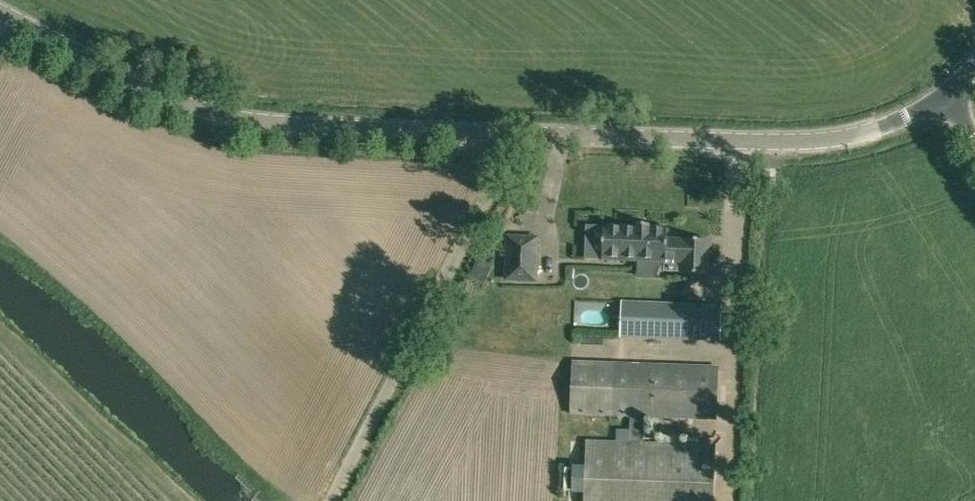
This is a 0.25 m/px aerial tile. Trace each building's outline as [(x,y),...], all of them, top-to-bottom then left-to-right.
[(628,262),(644,263),(644,256),(645,256),(645,241),(646,241),(646,231),(629,230),(629,229),(603,228),(602,262),(628,263),(628,262)] [(535,280),(537,238),(508,237),(507,279),(535,280)] [(643,274),(661,275),(661,277),(673,278),(673,276),(707,277),(708,243),(646,241),(645,241),(645,256),(644,256),(644,263),(643,274)] [(621,337),(696,340),(719,341),(721,305),(623,302),(621,337)] [(718,366),(573,361),(570,414),(630,417),(630,442),(644,443),(645,417),(717,420),(718,366)] [(587,441),(584,500),(714,500),(716,445),(644,443),(630,442),(587,441)]
